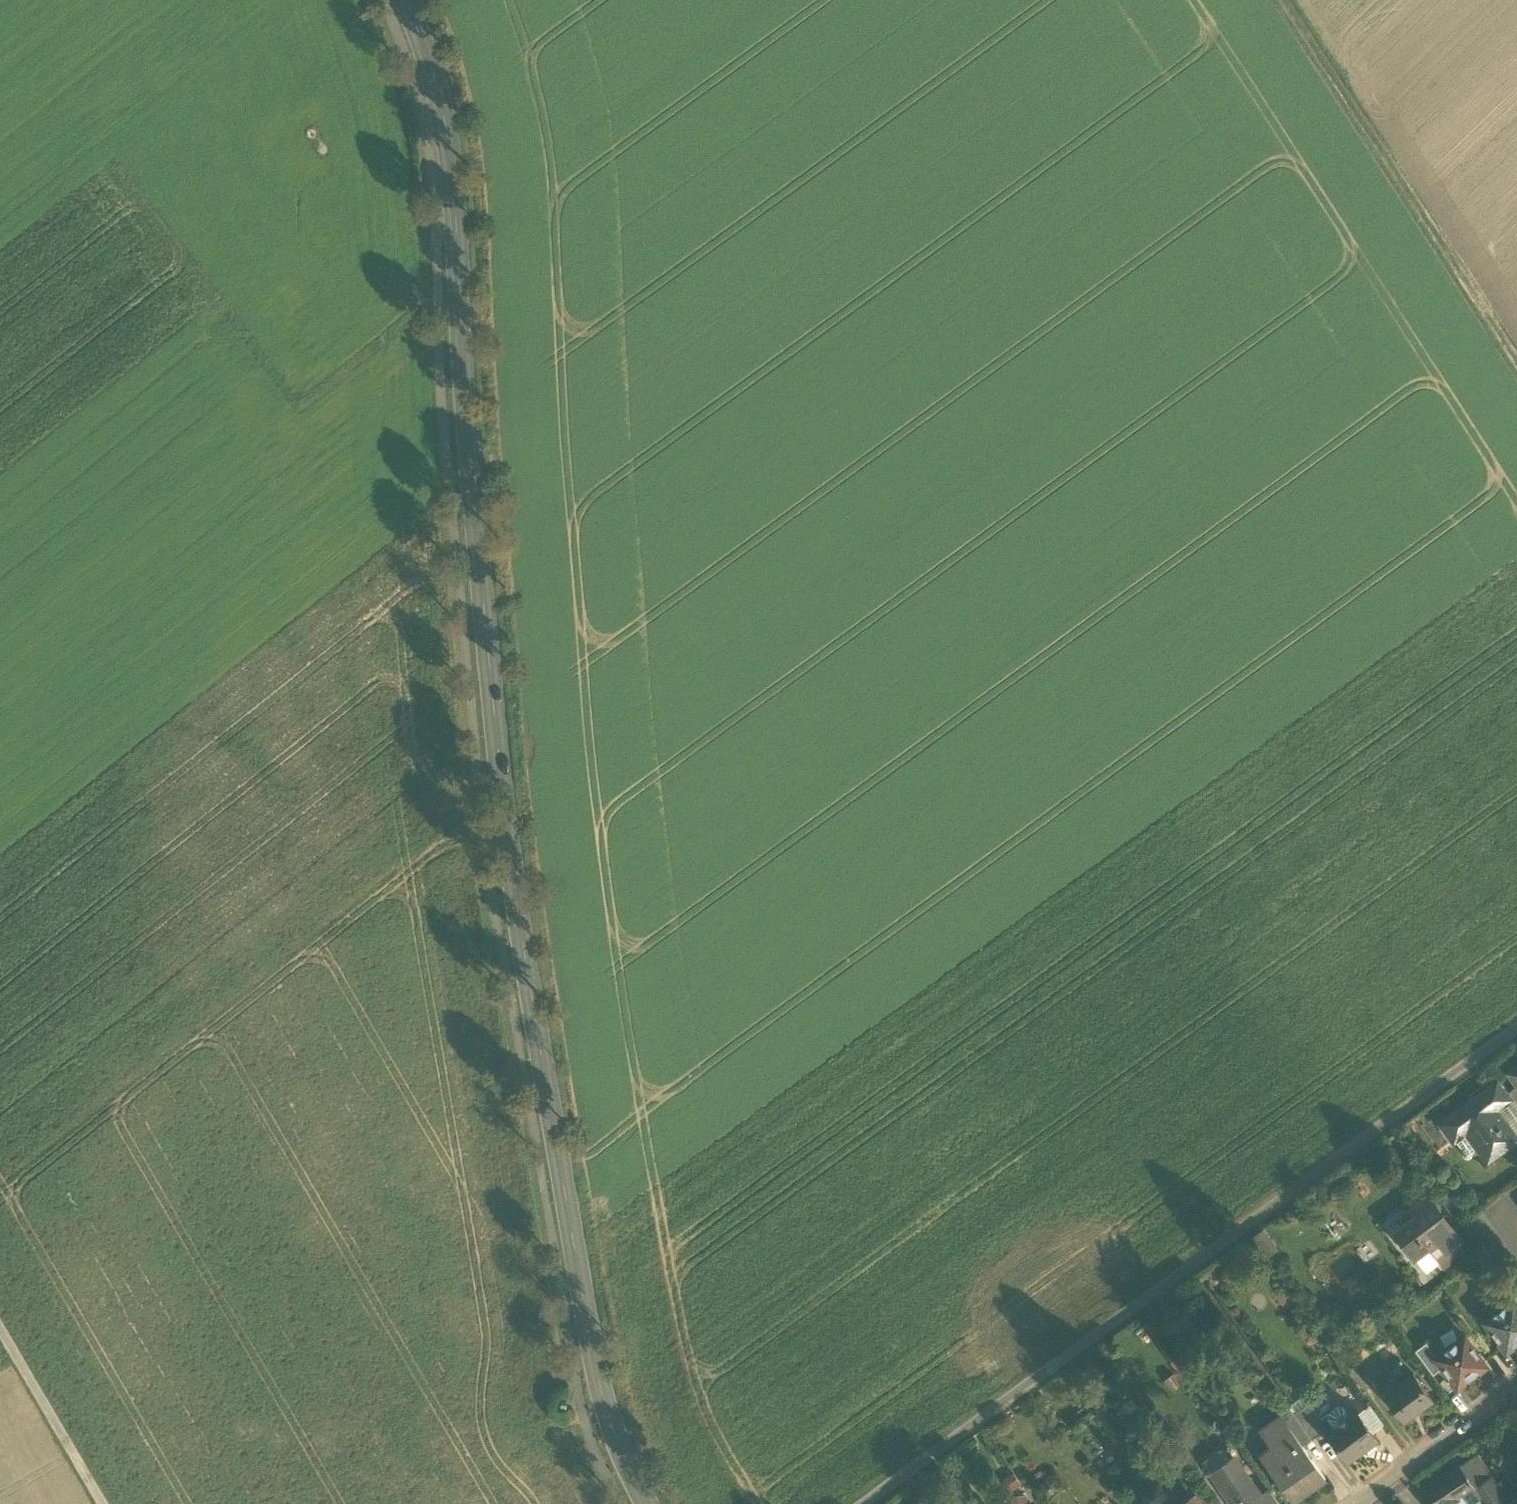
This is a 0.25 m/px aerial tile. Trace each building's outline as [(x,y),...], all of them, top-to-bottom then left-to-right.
[(1508,1072),(1516,1084),(1516,1065),(1508,1072)] [(1513,1096),(1500,1078),(1483,1091),(1496,1108),(1513,1096)] [(1439,1123),(1452,1141),(1455,1139),(1468,1129),(1480,1144),(1476,1147),(1477,1149),(1486,1161),(1516,1139),(1516,1137),(1501,1115),(1498,1118),(1493,1111),(1496,1108),(1483,1091),(1439,1123)] [(1513,1096),(1496,1108),(1501,1115),(1516,1137),(1516,1101),(1513,1096)] [(1501,1115),(1496,1108),(1493,1111),(1498,1118),(1501,1115)] [(1468,1129),(1455,1139),(1463,1149),(1462,1153),(1464,1156),(1468,1156),(1471,1155),(1471,1150),(1474,1148),(1477,1149),(1476,1147),(1480,1144),(1468,1129)] [(1426,1199),(1411,1210),(1416,1217),(1395,1233),(1414,1258),(1427,1249),(1450,1231),(1426,1199)] [(1427,1249),(1414,1258),(1424,1271),(1436,1261),(1427,1249)] [(1503,1291),(1510,1300),(1512,1299),(1516,1306),(1516,1281),(1503,1291)] [(1483,1321),(1506,1350),(1516,1342),(1516,1306),(1512,1299),(1510,1300),(1483,1321)] [(1435,1356),(1434,1357),(1441,1367),(1457,1387),(1486,1365),(1463,1336),(1435,1356)] [(1435,1356),(1425,1342),(1415,1349),(1433,1373),(1441,1367),(1434,1357),(1435,1356)] [(1411,1374),(1384,1395),(1403,1420),(1430,1399),(1411,1374)] [(562,1399),(559,1400),(558,1406),(560,1407),(567,1408),(567,1399),(562,1399)] [(1310,1402),(1294,1413),(1312,1438),(1324,1430),(1316,1420),(1321,1416),(1310,1402)] [(1294,1413),(1289,1405),(1277,1413),(1279,1416),(1280,1415),(1301,1445),(1312,1438),(1294,1413)] [(1321,1416),(1316,1420),(1324,1430),(1326,1432),(1349,1415),(1343,1407),(1335,1406),(1321,1416)] [(1382,1425),(1368,1406),(1358,1414),(1371,1432),(1382,1425)] [(1349,1415),(1326,1432),(1346,1461),(1376,1439),(1371,1432),(1358,1414),(1356,1411),(1349,1415)] [(1301,1445),(1280,1415),(1279,1416),(1260,1430),(1272,1447),(1260,1455),(1292,1501),(1325,1478),(1301,1445)] [(1476,1457),(1458,1469),(1471,1490),(1473,1488),(1489,1478),(1476,1457)] [(1232,1458),(1209,1474),(1218,1487),(1241,1471),(1232,1458)] [(1421,1494),(1428,1503),(1450,1503),(1471,1490),(1458,1469),(1421,1494)] [(1218,1487),(1231,1503),(1266,1503),(1260,1496),(1241,1471),(1218,1487)] [(1473,1488),(1485,1503),(1501,1503),(1506,1501),(1489,1478),(1473,1488)] [(1203,1489),(1192,1497),(1197,1503),(1213,1503),(1203,1489)] [(1270,1489),(1260,1496),(1266,1503),(1280,1503),(1270,1489)] [(1025,1496),(1010,1498),(1011,1503),(1027,1503),(1025,1496)] [(1180,1503),(1197,1503),(1192,1497),(1191,1496),(1180,1503)]
